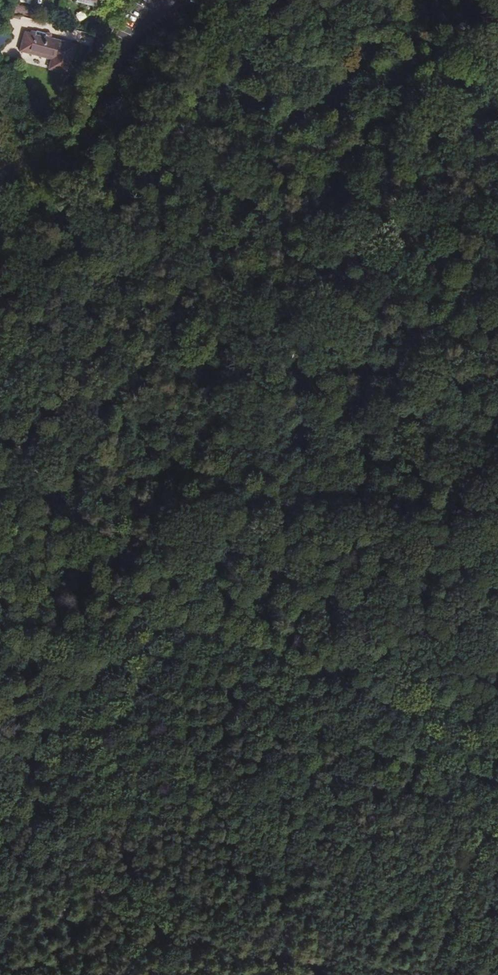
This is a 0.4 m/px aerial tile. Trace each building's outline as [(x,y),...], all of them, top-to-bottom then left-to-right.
[(10,37),(0,28),(0,51),(10,37)] [(25,33),(20,51),(52,59),(49,68),(67,73),(74,46),(25,33)]
